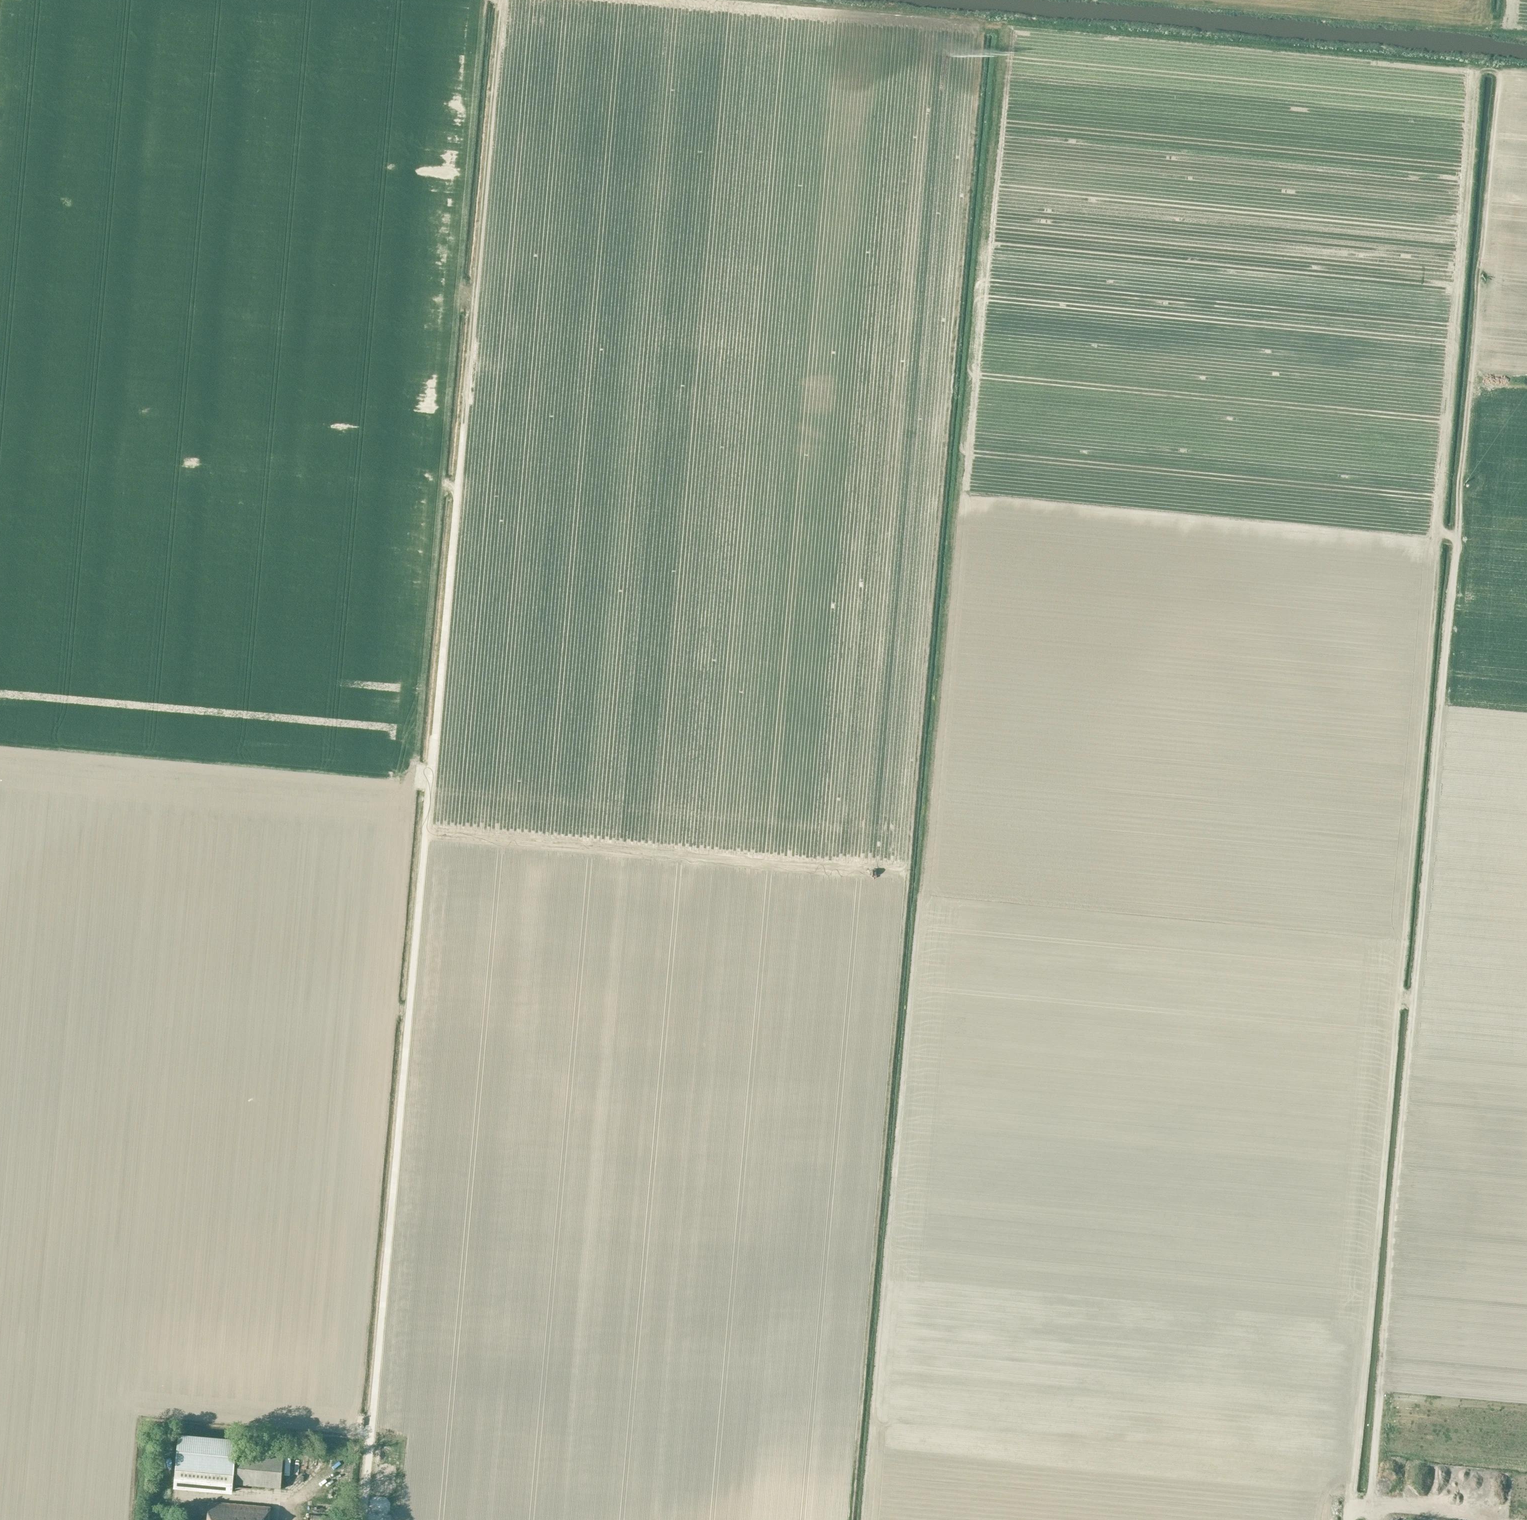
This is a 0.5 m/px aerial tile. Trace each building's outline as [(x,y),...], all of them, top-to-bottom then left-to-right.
[(695,390),(691,400),(702,398),(695,390)] [(180,1436),(177,1470),(234,1475),(238,1475),(237,1485),(282,1489),(285,1456),(240,1452),(238,1468),(236,1468),(238,1441),(180,1436)] [(271,1508),(211,1502),(210,1519),(270,1519),(271,1508)]
